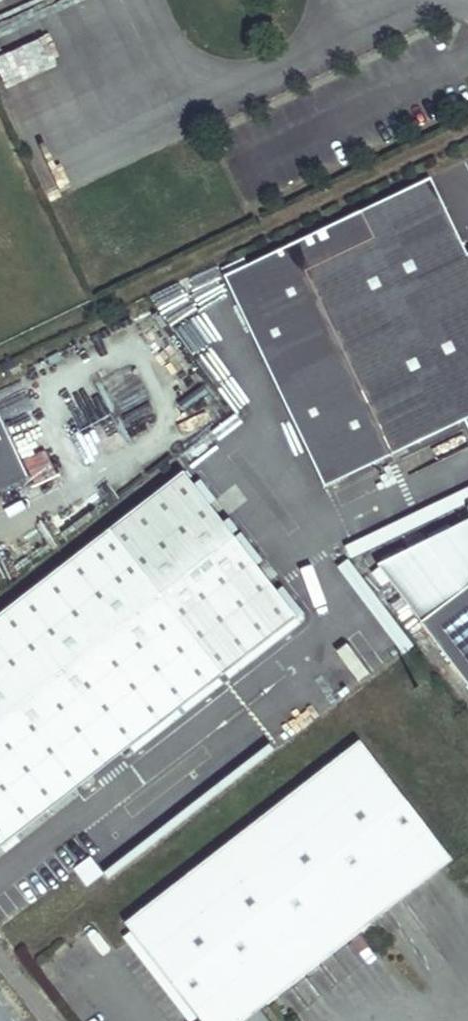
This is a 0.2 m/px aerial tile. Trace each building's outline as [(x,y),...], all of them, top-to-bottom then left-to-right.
[(224,277),(326,491),(466,425),(467,430),(467,254),(466,255),(430,179),(246,266),(224,277)] [(221,269),(224,277),(246,266),(243,259),(221,269)] [(78,398),(62,412),(78,431),(94,417),(78,398)] [(28,479),(0,418),(0,492),(28,479)] [(296,618),(182,472),(0,614),(0,847),(296,618)] [(467,522),(376,574),(467,690),(467,523),(467,522)] [(124,932),(195,1020),(263,1020),(259,1016),(449,864),(355,747),(124,932)] [(74,868),(87,886),(102,874),(90,857),(74,868)]
